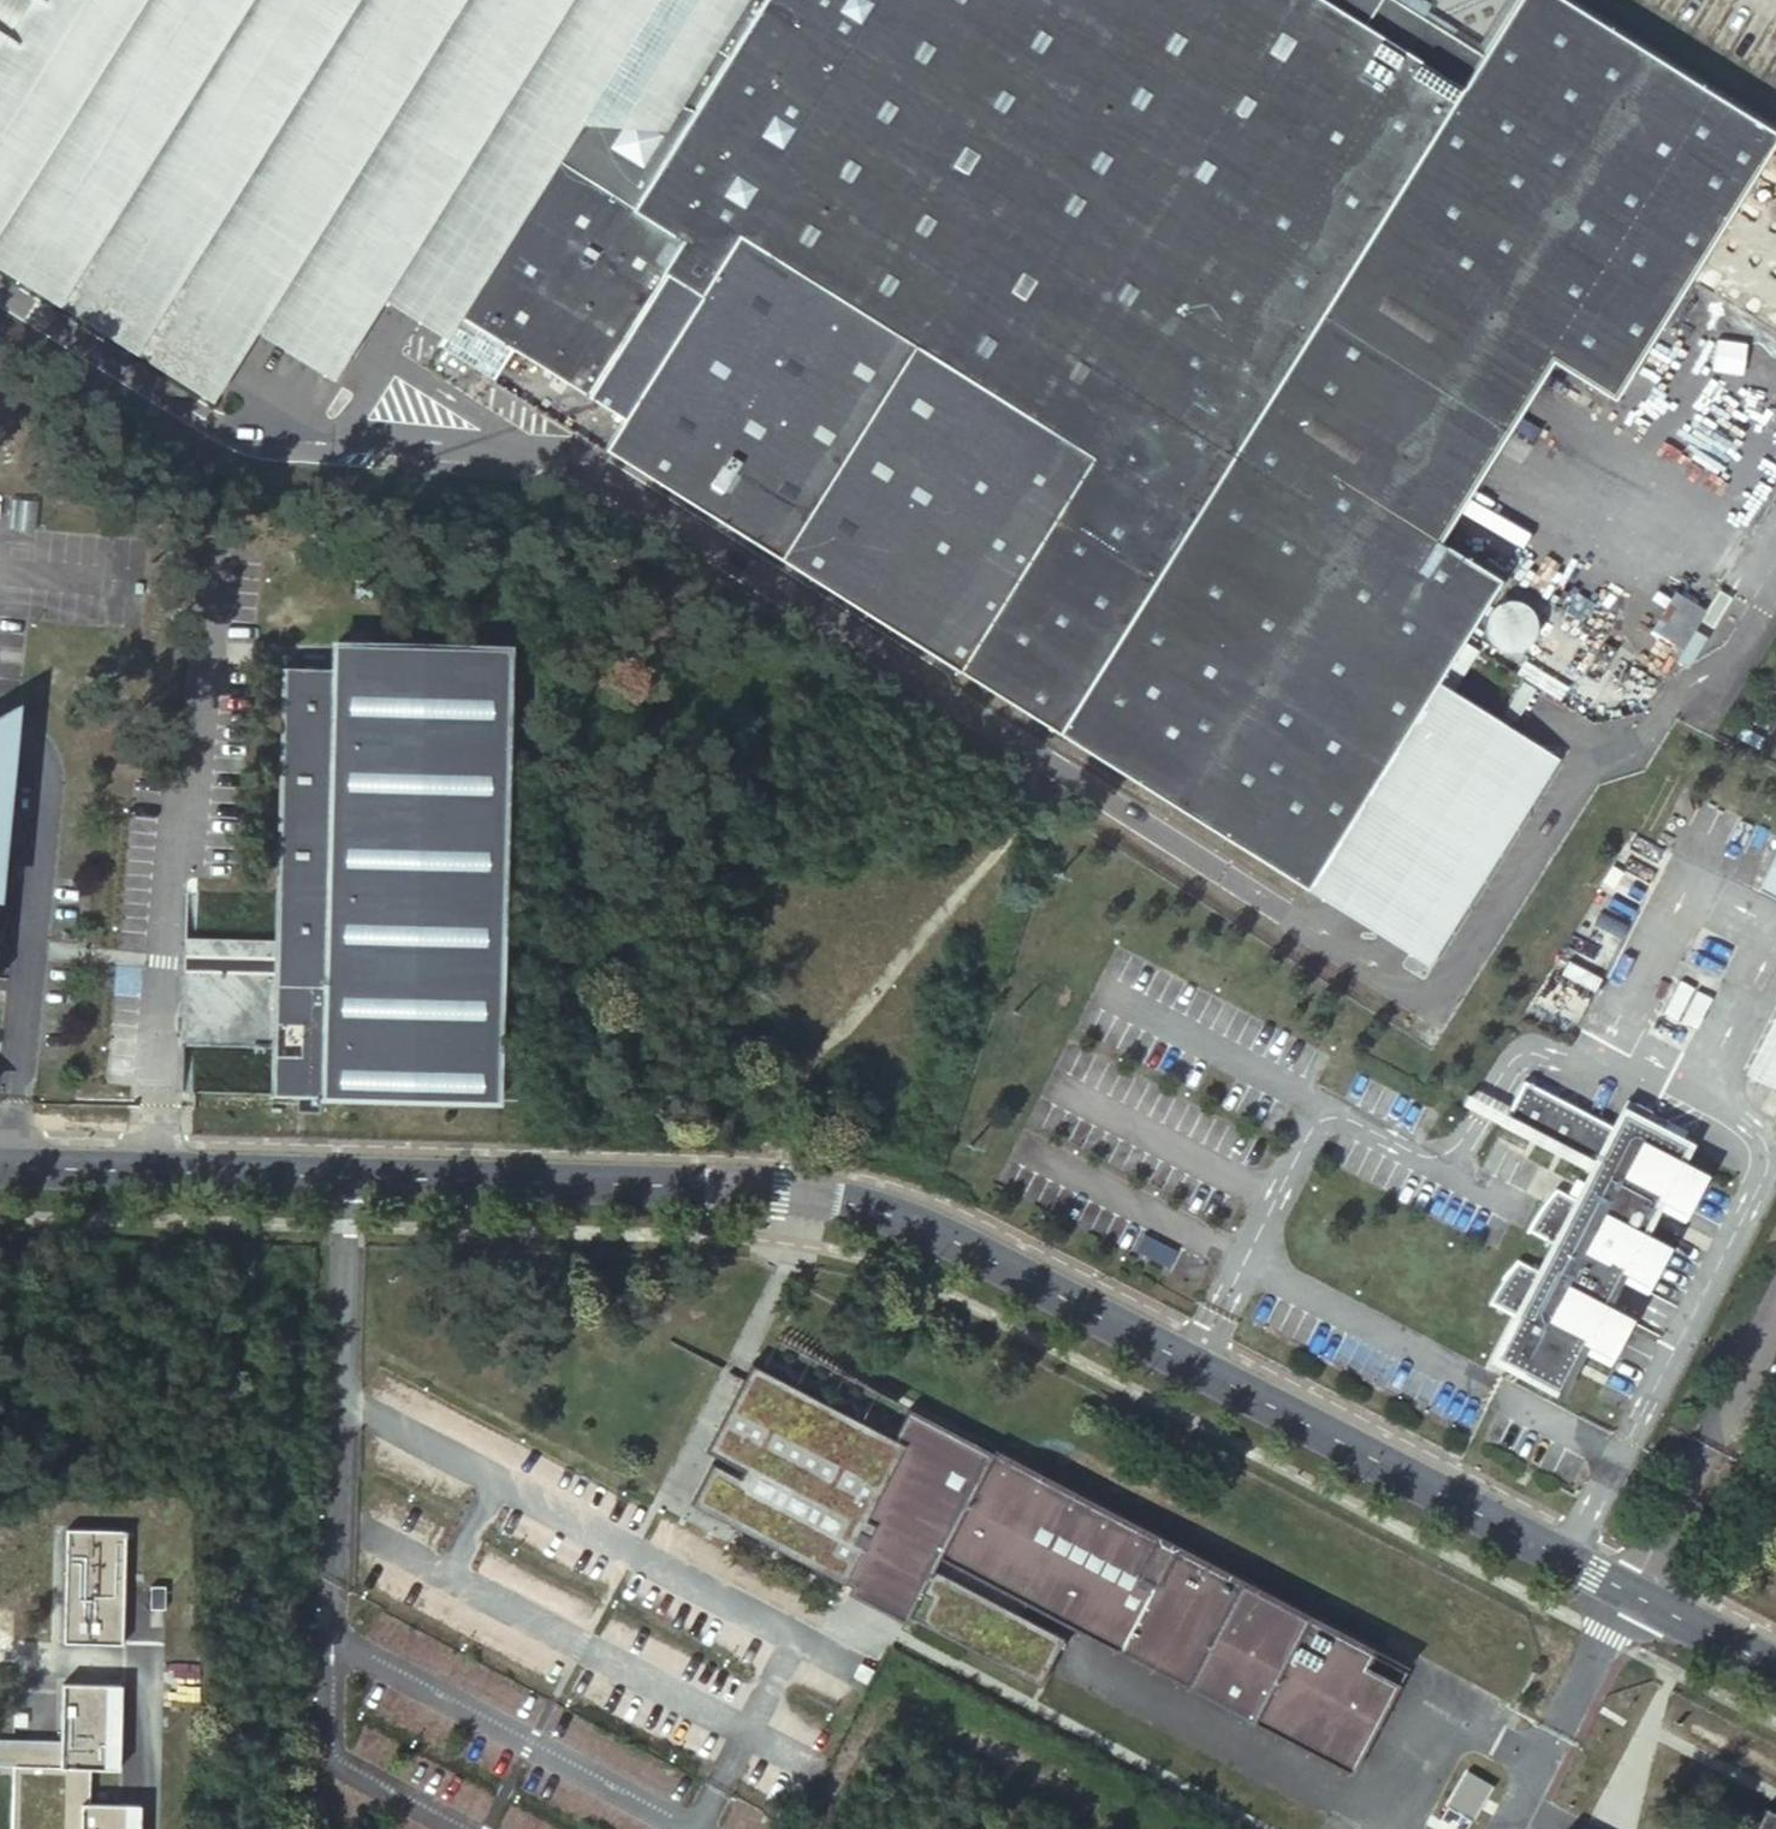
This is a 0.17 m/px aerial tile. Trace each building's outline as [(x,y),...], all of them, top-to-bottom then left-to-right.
[(15,5),(0,30),(0,227),(262,389),(303,322),(367,362),(379,369),(406,327),(425,297),(455,316),(464,301),(543,172),(553,158),(562,144),(577,127),(595,114),(616,105),(638,103),(663,105),(667,106),(670,101),(666,94),(696,49),(704,46),(707,41),(713,44),(741,0),(18,0),(15,5)] [(543,172),(464,301),(455,316),(425,297),(406,327),(436,346),(493,381),(512,351),(622,419),(602,450),(1304,889),(1435,680),(1497,581),(1436,542),(1250,426),(1363,244),(1550,361),(1611,399),(1775,136),(1557,0),(1514,0),(1480,55),(1419,16),(1393,0),(754,0),(755,8),(691,111),(667,106),(663,105),(638,103),(616,105),(595,114),(577,127),(562,144),(553,158),(543,172)] [(754,0),(741,0),(713,44),(707,41),(704,46),(696,49),(666,94),(670,101),(667,106),(691,111),(755,8),(754,0)] [(1550,361),(1363,244),(1250,426),(1436,542),(1550,361)] [(1683,313),(1775,371),(1775,332),(1700,285),(1683,313)] [(1529,607),(1523,604),(1520,604),(1516,604),(1510,605),(1504,608),(1501,610),(1497,615),(1495,618),(1493,624),(1493,628),(1494,634),(1495,637),(1498,643),(1503,648),(1506,649),(1513,651),(1519,652),(1526,650),(1529,649),(1532,647),(1536,642),(1538,639),(1540,633),(1541,626),(1541,623),(1538,617),(1534,611),(1529,607)] [(495,1100),(506,650),(332,645),(332,669),(282,667),(273,967),(270,1095),(495,1100)] [(1435,680),(1304,889),(1432,969),(1563,760),(1435,680)] [(13,726),(15,710),(0,718),(0,860),(13,726)] [(1748,1075),(1775,1090),(1775,1021),(1748,1075)] [(1502,1269),(1485,1294),(1524,1316),(1507,1346),(1520,1353),(1513,1365),(1551,1387),(1576,1345),(1602,1359),(1626,1316),(1600,1301),(1616,1273),(1642,1288),(1667,1244),(1640,1230),(1656,1203),(1682,1218),(1706,1174),(1680,1159),(1690,1143),(1625,1106),(1616,1121),(1529,1072),(1504,1116),(1592,1165),(1576,1192),(1556,1181),(1542,1198),(1525,1223),(1550,1237),(1535,1264),(1515,1252),(1502,1269)] [(1043,1480),(900,1407),(884,1435),(751,1366),(741,1360),(693,1441),(704,1448),(678,1497),(835,1583),(1033,1682),(1067,1625),(1344,1762),(1386,1681),(1350,1664),(1361,1643),(1043,1480)] [(59,1528),(57,1642),(116,1643),(118,1529),(59,1528)] [(14,1762),(12,1828),(142,1828),(143,1797),(91,1795),(92,1763),(121,1764),(124,1680),(65,1678),(64,1692),(63,1739),(15,1738),(0,1737),(0,1762),(14,1762)] [(1759,1805),(1747,1828),(1775,1828),(1775,1813),(1759,1805)]
